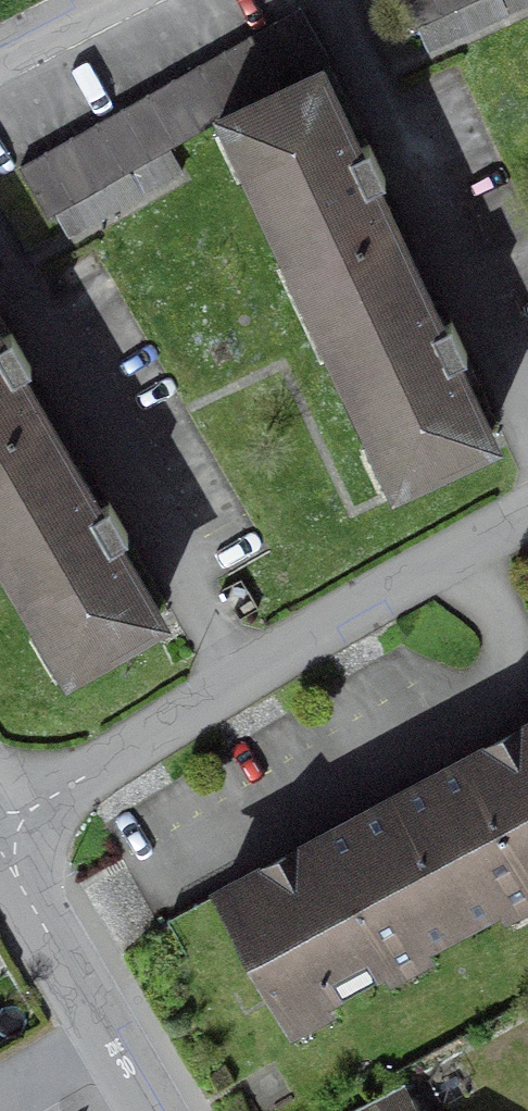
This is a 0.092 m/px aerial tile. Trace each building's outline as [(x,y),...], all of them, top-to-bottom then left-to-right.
[(412,31),(480,0),(398,0),(412,31)] [(414,33),(424,54),(527,7),(527,0),(485,0),(414,33)] [(44,221),(325,62),(297,12),(16,170),(44,221)] [(433,330),(400,260),(367,189),(382,182),(374,164),(366,147),(351,155),(314,78),(224,120),(309,302),(394,484),(485,442),(449,365),(465,358),(456,340),(448,323),(433,330)] [(52,220),(63,239),(178,174),(167,155),(52,220)] [(52,446),(12,378),(27,369),(20,357),(8,336),(0,341),(0,557),(66,670),(153,620),(110,546),(124,537),(117,525),(105,504),(90,513),(52,446)] [(391,801),(347,825),(164,923),(195,980),(250,951),(284,1016),(457,923),(527,885),(527,728),(514,735),(391,801)] [(393,1091),(356,1110),(403,1110),(393,1091)]
